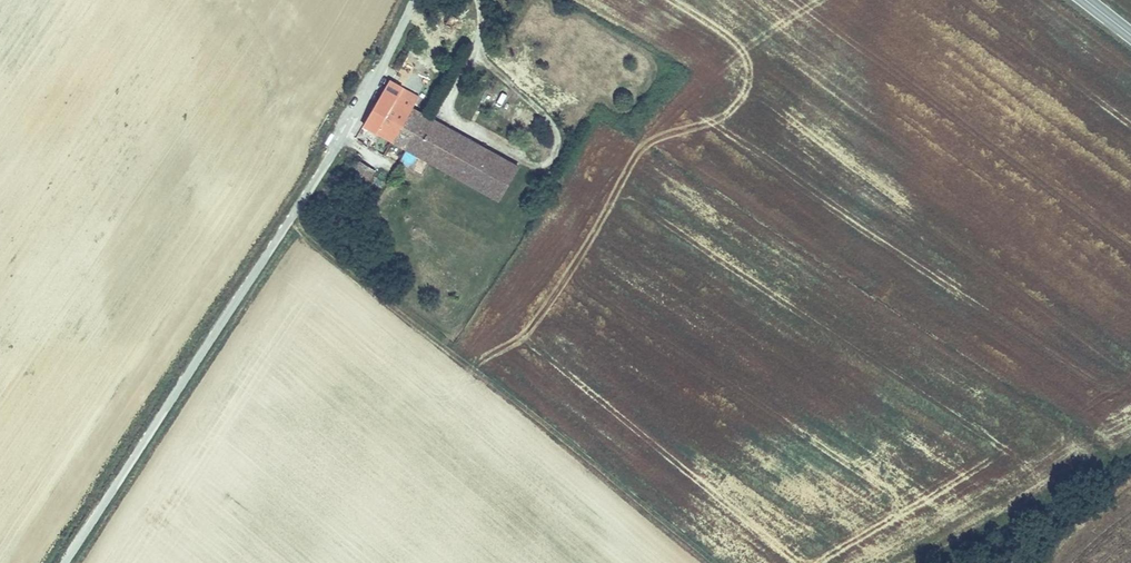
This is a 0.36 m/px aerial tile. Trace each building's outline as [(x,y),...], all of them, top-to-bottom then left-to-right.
[(362,127),(446,175),(465,142),(411,111),(417,99),(387,81),(362,127)] [(465,142),(446,175),(497,203),(514,171),(465,142)] [(352,177),(370,187),(378,173),(360,164),(352,177)]
